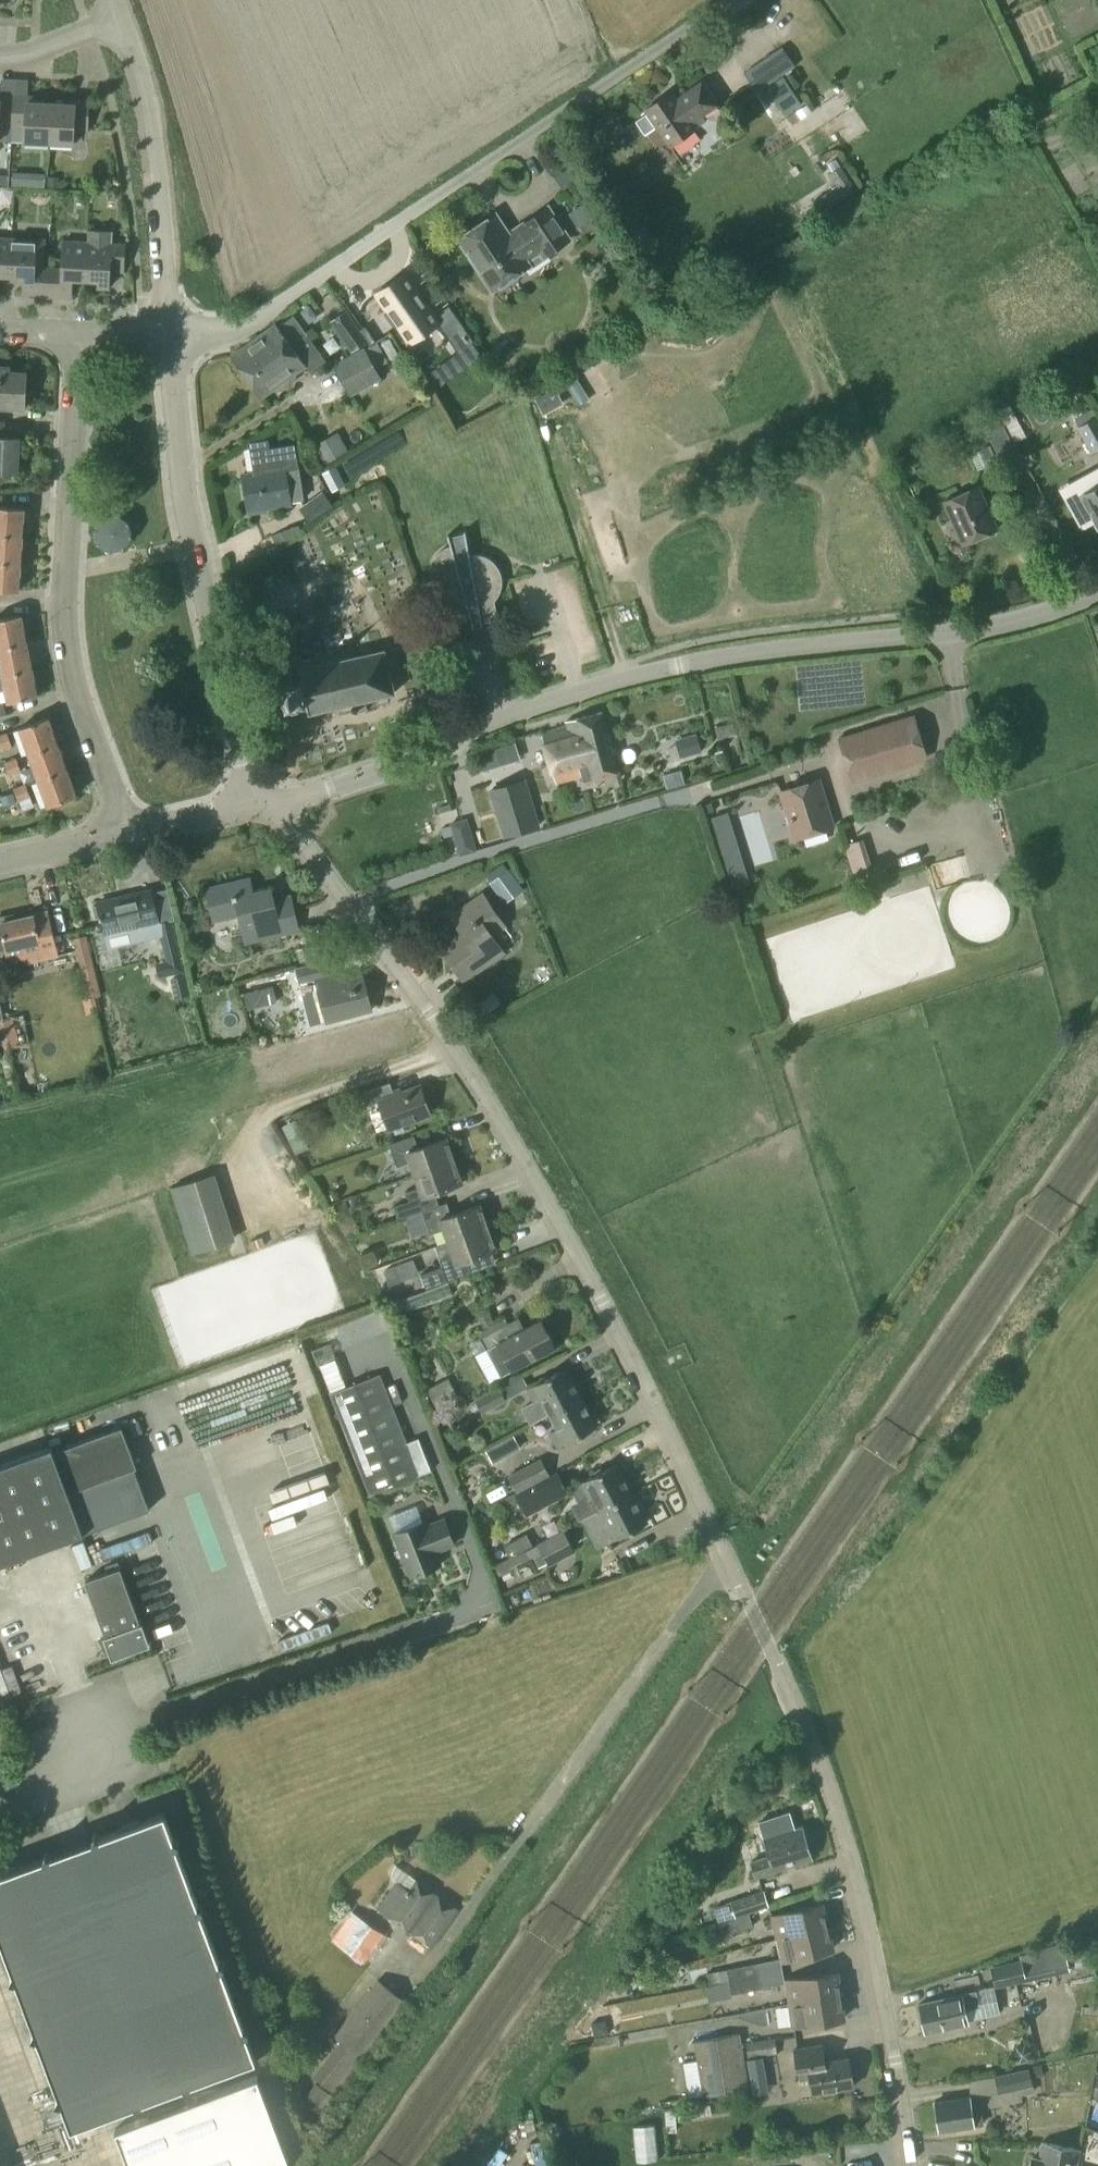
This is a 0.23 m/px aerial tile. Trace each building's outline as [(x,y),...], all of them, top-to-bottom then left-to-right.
[(801,104),(784,76),(766,87),(784,115),(801,104)] [(725,110),(708,87),(683,104),(678,98),(652,117),(639,128),(647,139),(661,129),(677,152),(704,133),(700,128),(725,110)] [(11,141),(13,96),(0,95),(0,141),(11,141)] [(36,97),(13,96),(11,141),(48,143),(50,103),(36,102),(36,97)] [(50,103),(48,143),(73,144),(73,130),(87,131),(88,100),(65,99),(65,104),(50,103)] [(814,204),(820,213),(855,190),(840,165),(831,170),(827,172),(835,185),(812,200),(814,204)] [(50,176),(50,186),(59,187),(60,176),(50,176)] [(547,208),(522,225),(523,227),(509,237),(494,215),(458,239),(492,290),(528,266),(523,257),(537,248),(543,257),(568,240),(547,208)] [(10,276),(12,238),(0,237),(0,275),(10,276)] [(36,239),(12,238),(10,276),(23,276),(22,294),(47,296),(48,268),(35,268),(36,239)] [(48,268),(47,296),(71,297),(72,279),(92,280),(94,241),(63,240),(61,269),(48,268)] [(94,241),(92,280),(98,280),(97,287),(109,287),(110,270),(123,270),(124,243),(94,241)] [(434,316),(404,274),(376,294),(389,312),(386,314),(394,327),(397,324),(411,343),(437,324),(458,352),(474,341),(448,306),(434,316)] [(361,324),(371,317),(358,300),(349,306),(361,324)] [(330,322),(351,351),(366,341),(345,311),(330,322)] [(291,344),(276,322),(230,355),(246,376),(291,344)] [(292,345),(291,344),(246,376),(261,398),(307,366),(304,362),(308,359),(315,368),(327,360),(307,334),(292,345)] [(334,364),(350,394),(380,377),(365,348),(334,364)] [(10,366),(0,366),(0,407),(24,409),(26,372),(10,371),(10,366)] [(554,388),(534,399),(543,415),(563,404),(554,388)] [(1097,416),(1076,428),(1090,454),(1097,449),(1097,418),(1097,416)] [(1002,453),(1014,447),(1013,444),(1002,424),(987,432),(999,455),(1002,453)] [(325,466),(348,453),(337,434),(314,447),(325,466)] [(17,472),(19,437),(0,436),(0,471),(17,472)] [(265,506),(301,500),(292,444),(268,448),(267,440),(251,442),(256,472),(242,475),(244,484),(241,486),(243,497),(246,497),(248,512),(266,510),(265,506)] [(593,465),(584,468),(588,477),(596,474),(593,465)] [(335,466),(321,474),(330,492),(344,484),(335,466)] [(1097,528),(1097,527),(1097,472),(1088,477),(1094,489),(1080,496),(1097,528)] [(977,486),(944,501),(963,543),(996,528),(977,486)] [(300,512),(309,523),(331,503),(323,494),(300,512)] [(24,509),(0,507),(1,496),(0,496),(0,535),(22,536),(24,509)] [(103,519),(96,530),(99,543),(110,549),(122,546),(129,536),(126,523),(115,516),(103,519)] [(298,525),(271,536),(276,546),(301,530),(298,525)] [(498,620),(494,601),(496,598),(499,593),(501,588),(501,582),(501,579),(501,576),(499,570),(497,567),(494,563),(491,561),(486,557),(481,555),(478,555),(472,554),(469,555),(465,531),(463,532),(464,536),(449,539),(448,535),(447,535),(450,546),(447,547),(442,550),(437,554),(435,556),(432,561),(431,564),(430,570),(430,573),(430,579),(431,581),(432,584),(435,589),(440,594),(445,597),(447,598),(454,621),(469,617),(471,621),(472,621),(471,619),(479,617),(481,628),(482,627),(481,623),(498,620)] [(20,563),(22,536),(0,535),(0,562),(20,563)] [(0,562),(0,590),(18,591),(20,563),(0,562)] [(26,642),(20,614),(0,618),(0,647),(26,642)] [(0,647),(0,665),(2,674),(32,668),(26,642),(0,647)] [(306,703),(308,712),(394,693),(384,650),(278,674),(285,707),(306,703)] [(37,696),(32,668),(2,674),(8,702),(37,696)] [(568,724),(544,731),(557,782),(583,775),(584,780),(592,777),(592,778),(618,771),(601,711),(567,720),(568,724)] [(850,776),(924,753),(913,716),(838,739),(850,776)] [(29,753),(57,743),(48,717),(19,727),(29,753)] [(12,746),(7,733),(0,735),(0,750),(12,746)] [(701,752),(695,734),(682,737),(687,756),(701,752)] [(57,743),(29,753),(38,779),(67,768),(57,743)] [(723,755),(721,745),(711,748),(713,758),(723,755)] [(4,762),(8,776),(20,772),(15,759),(4,762)] [(67,768),(38,779),(47,805),(76,795),(67,768)] [(666,789),(676,786),(672,772),(662,775),(666,789)] [(537,826),(524,780),(490,791),(504,836),(537,826)] [(818,780),(780,792),(795,839),(832,827),(818,780)] [(25,784),(13,788),(18,802),(30,798),(25,784)] [(13,794),(0,798),(4,807),(16,803),(13,794)] [(711,803),(703,805),(706,814),(714,811),(711,803)] [(842,811),(830,814),(834,831),(846,828),(842,811)] [(727,812),(710,817),(727,871),(743,866),(727,812)] [(451,824),(455,839),(466,836),(469,830),(466,820),(451,824)] [(873,850),(893,842),(890,833),(870,841),(873,850)] [(508,869),(507,870),(489,883),(500,897),(518,883),(508,869)] [(941,921),(975,912),(964,873),(930,882),(941,921)] [(249,877),(208,886),(216,920),(241,914),(248,942),(298,930),(292,902),(275,906),(271,888),(253,892),(249,877)] [(159,918),(157,918),(151,889),(98,902),(108,946),(141,938),(141,940),(160,936),(166,961),(179,958),(172,920),(160,923),(159,918)] [(463,932),(448,942),(470,974),(503,952),(491,934),(504,925),(482,894),(452,915),(463,932)] [(33,914),(14,919),(13,914),(0,917),(0,934),(3,933),(9,960),(25,956),(27,961),(58,954),(51,922),(36,925),(33,914)] [(96,919),(77,925),(80,937),(99,931),(96,919)] [(306,964),(329,958),(325,941),(302,947),(306,964)] [(329,958),(306,964),(296,967),(301,983),(315,979),(327,1021),(371,1009),(362,975),(336,982),(330,958),(329,958)] [(184,976),(171,979),(175,998),(188,995),(184,976)] [(258,1006),(254,990),(243,992),(247,1009),(258,1006)] [(393,1095),(389,1083),(361,1093),(366,1106),(379,1102),(389,1130),(430,1116),(420,1086),(393,1095)] [(316,1124),(327,1121),(322,1109),(312,1112),(316,1124)] [(445,1137),(418,1147),(413,1135),(389,1145),(397,1167),(410,1162),(415,1174),(453,1159),(445,1137)] [(415,1174),(420,1187),(407,1191),(410,1201),(395,1207),(400,1220),(407,1217),(438,1205),(434,1193),(462,1182),(453,1159),(415,1174)] [(213,1174),(172,1185),(191,1253),(235,1239),(213,1174)] [(447,1202),(438,1205),(407,1217),(409,1223),(419,1228),(427,1225),(430,1234),(443,1229),(448,1241),(488,1226),(480,1204),(451,1214),(447,1202)] [(448,1241),(453,1254),(439,1259),(442,1267),(420,1275),(425,1289),(473,1273),(472,1272),(496,1264),(492,1251),(496,1249),(488,1226),(448,1241)] [(483,1328),(494,1323),(484,1303),(473,1308),(483,1328)] [(540,1321),(513,1335),(507,1323),(478,1339),(484,1350),(483,1351),(498,1378),(510,1372),(510,1371),(555,1348),(540,1321)] [(536,1385),(526,1390),(532,1403),(521,1408),(530,1424),(550,1414),(580,1397),(564,1367),(535,1384),(536,1385)] [(419,1476),(379,1374),(330,1393),(370,1495),(419,1476)] [(506,1400),(526,1390),(518,1377),(475,1399),(482,1414),(506,1401),(506,1400)] [(452,1402),(441,1382),(440,1383),(427,1390),(438,1410),(452,1402)] [(550,1414),(557,1429),(548,1433),(556,1448),(597,1428),(580,1397),(550,1414)] [(403,1407),(394,1411),(402,1430),(411,1426),(403,1407)] [(52,1450),(83,1533),(149,1509),(134,1468),(136,1467),(121,1425),(52,1450)] [(262,1508),(310,1491),(288,1431),(250,1444),(257,1462),(247,1466),(262,1508)] [(52,1450),(51,1447),(0,1466),(0,1564),(83,1533),(52,1450)] [(516,1493),(550,1476),(540,1458),(507,1476),(516,1493)] [(599,1507),(631,1491),(617,1462),(584,1479),(575,1484),(584,1500),(571,1507),(577,1519),(581,1517),(599,1507)] [(483,1495),(503,1490),(500,1480),(481,1485),(483,1495)] [(553,1497),(544,1480),(517,1494),(526,1511),(553,1497)] [(599,1507),(581,1517),(596,1547),(615,1538),(647,1521),(631,1491),(599,1507)] [(454,1543),(444,1519),(425,1526),(423,1521),(394,1533),(411,1576),(440,1565),(435,1551),(454,1543)] [(548,1567),(575,1552),(563,1531),(536,1545),(541,1554),(546,1563),(548,1567)] [(537,1568),(546,1563),(541,1554),(532,1558),(537,1568)] [(146,1643),(118,1561),(105,1566),(107,1572),(86,1579),(111,1655),(146,1643)] [(51,1855),(45,1852),(43,1858),(0,1874),(0,1939),(12,1972),(10,1978),(15,1981),(33,2029),(31,2035),(37,2038),(58,2095),(55,2100),(61,2103),(70,2128),(134,2104),(140,2107),(142,2101),(183,2086),(189,2089),(191,2083),(255,2059),(246,2034),(248,2029),(242,2026),(221,1969),(224,1963),(218,1961),(200,1912),(203,1906),(197,1904),(176,1847),(178,1841),(173,1838),(163,1813),(100,1837),(94,1834),(92,1840),(51,1855)] [(803,1827),(765,1838),(770,1855),(751,1861),(755,1877),(812,1859),(803,1827)] [(454,1907),(411,1877),(404,1888),(392,1880),(374,1907),(428,1944),(454,1907)] [(738,1899),(730,1901),(735,1918),(748,1913),(769,1906),(763,1890),(738,1899)] [(730,1901),(713,1907),(718,1923),(719,1923),(723,1922),(735,1918),(730,1901)] [(778,1937),(826,1925),(820,1901),(773,1916),(778,1937)] [(346,1926),(360,1911),(352,1903),(338,1918),(346,1926)] [(723,1922),(719,1923),(723,1935),(752,1926),(748,1913),(735,1918),(723,1922)] [(375,1955),(390,1938),(369,1919),(354,1936),(375,1955)] [(832,1948),(826,1925),(778,1937),(782,1961),(832,1948)] [(678,1953),(680,1948),(670,1942),(665,1952),(670,1955),(678,1953)] [(1052,1976),(1050,1968),(1048,1969),(1044,1950),(1019,1956),(1020,1960),(990,1966),(995,1988),(1040,1978),(1052,1976)] [(729,1981),(783,1971),(781,1958),(726,1969),(729,1981)] [(706,1974),(708,1985),(716,1984),(729,1981),(726,1970),(706,1974)] [(783,1971),(729,1981),(731,1994),(785,1983),(783,1971)] [(790,2002),(839,1995),(836,1972),(787,1979),(790,2002)] [(407,2002),(377,1979),(332,2036),(339,2041),(313,2076),(337,2093),(364,2058),(363,2058),(407,2002)] [(926,2032),(968,2022),(965,2008),(979,2005),(975,1991),(920,2003),(926,2032)] [(839,1995),(790,2002),(793,2025),(843,2018),(839,1995)] [(608,2034),(607,2027),(599,2021),(591,2023),(593,2037),(608,2034)] [(744,2053),(741,2033),(692,2041),(695,2062),(696,2062),(701,2097),(750,2089),(749,2077),(744,2053)] [(774,2038),(745,2043),(747,2057),(777,2053),(774,2038)] [(820,2044),(793,2049),(800,2081),(810,2079),(813,2094),(854,2086),(848,2057),(824,2062),(820,2044)] [(1041,2065),(1033,2067),(1035,2077),(1043,2075),(1041,2065)] [(1032,2086),(1028,2068),(968,2080),(972,2097),(986,2094),(989,2107),(1023,2101),(1020,2088),(1032,2086)] [(257,2075),(114,2128),(129,2165),(282,2165),(288,2158),(257,2075)] [(969,2096),(934,2101),(939,2130),(974,2124),(974,2123),(982,2122),(980,2105),(971,2106),(969,2096)] [(1068,2164),(1076,2165),(1079,2148),(1042,2142),(1039,2158),(1032,2157),(1031,2165),(1068,2165),(1068,2164)]
